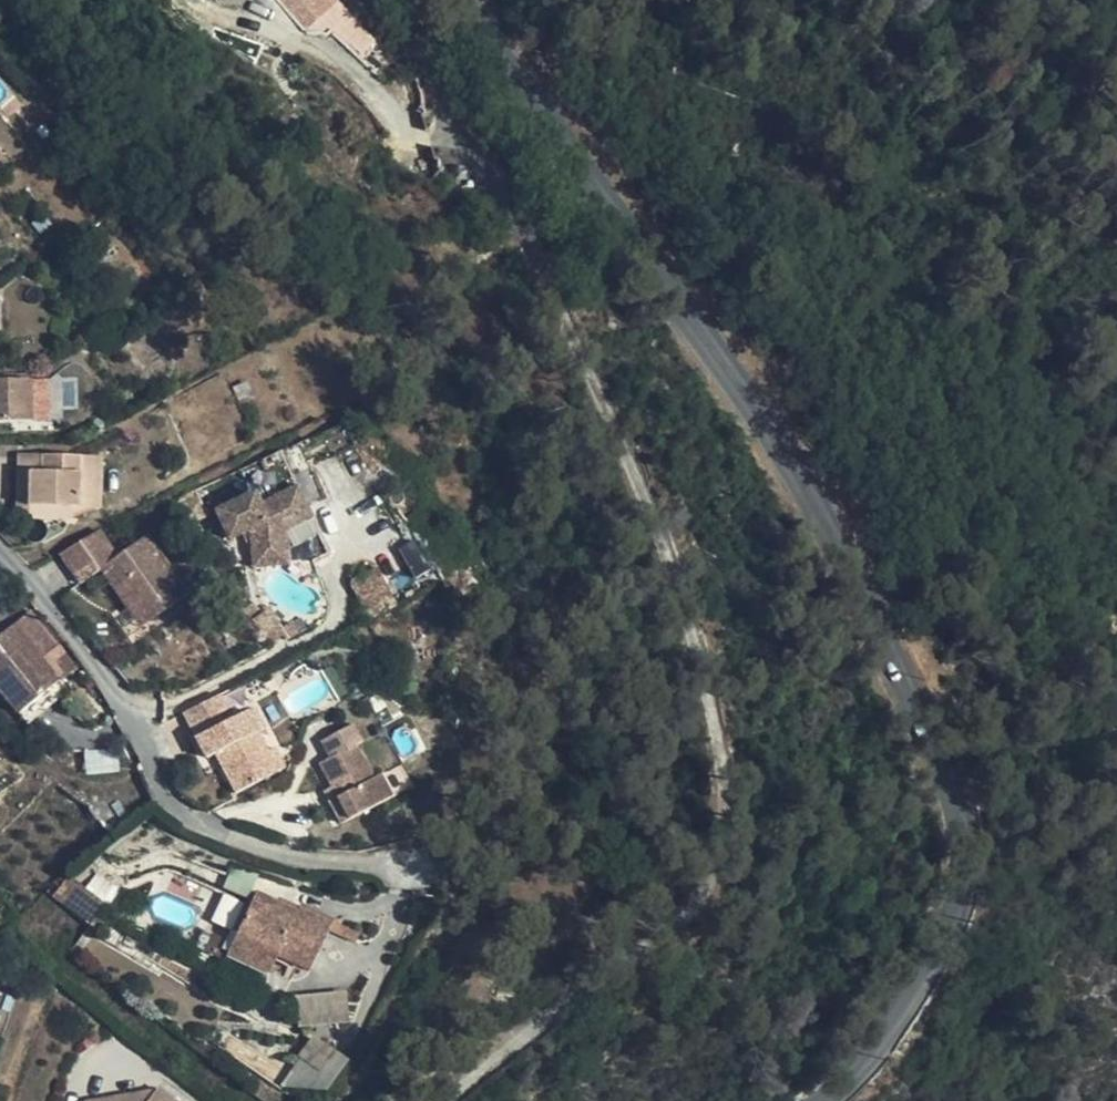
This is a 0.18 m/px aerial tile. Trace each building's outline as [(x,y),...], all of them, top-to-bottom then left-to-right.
[(32,380),(0,381),(0,422),(14,421),(34,420),(32,380)] [(45,455),(22,455),(20,508),(28,517),(74,518),(74,506),(32,505),(33,472),(44,472),(45,455)] [(84,456),(45,455),(44,472),(33,472),(32,505),(74,506),(82,506),(84,456)] [(102,457),(84,456),(82,506),(101,507),(102,457)] [(313,518),(300,488),(263,505),(258,493),(219,511),(232,538),(257,527),(261,565),(291,563),(287,529),(313,518)] [(104,528),(64,556),(83,585),(106,570),(129,606),(140,621),(157,610),(162,618),(193,597),(154,538),(123,558),(104,528)] [(157,610),(140,621),(145,629),(162,618),(157,610)] [(33,612),(0,633),(0,690),(14,711),(55,682),(39,660),(58,647),(33,612)] [(231,715),(220,696),(187,713),(197,733),(231,715)] [(266,728),(257,708),(199,738),(209,758),(221,751),(227,761),(224,763),(238,792),(272,774),(263,755),(269,752),(259,732),(266,728)] [(364,742),(354,723),(324,740),(332,756),(321,763),(334,786),(339,796),(332,800),(343,823),(392,796),(382,774),(375,778),(357,745),(364,742)] [(286,766),(277,748),(269,752),(263,755),(272,774),(286,766)] [(404,764),(388,772),(399,792),(415,783),(404,764)] [(339,796),(334,786),(326,790),(332,800),(339,796)] [(311,967),(333,920),(300,905),(297,909),(256,891),(237,934),(278,954),(311,967)] [(278,954),(237,934),(228,951),(271,971),(278,954)] [(349,989),(298,993),(301,1027),(352,1022),(349,989)] [(313,1033),(289,1076),(328,1098),(352,1055),(313,1033)] [(159,1084),(157,1086),(150,1095),(138,1089),(83,1096),(84,1100),(182,1100),(159,1084)]
